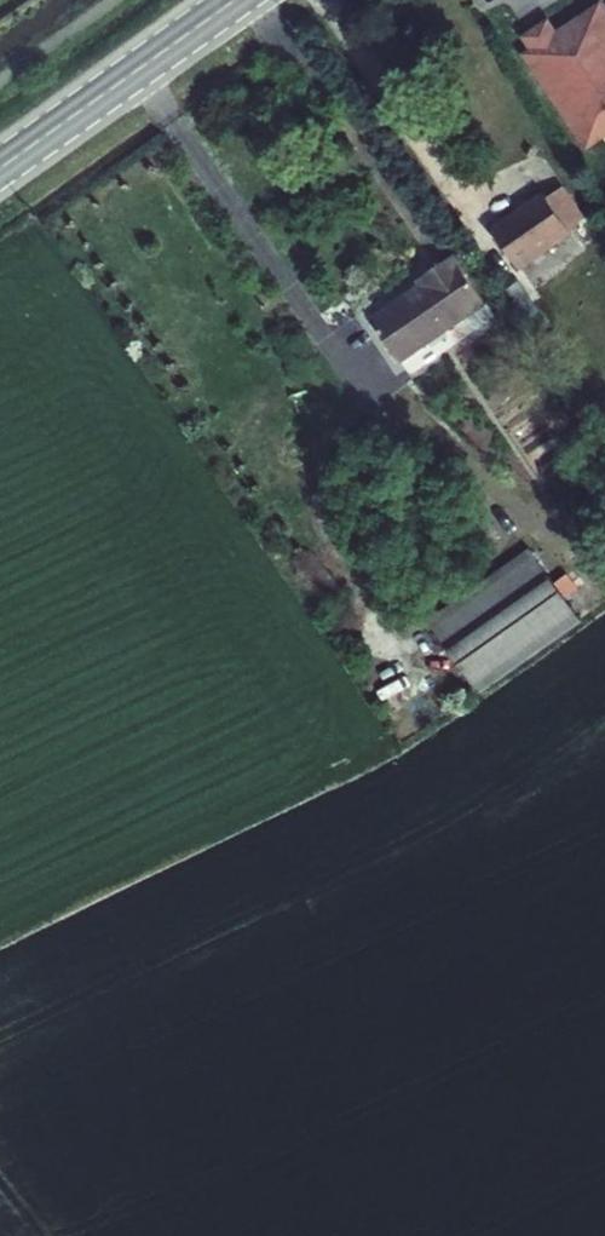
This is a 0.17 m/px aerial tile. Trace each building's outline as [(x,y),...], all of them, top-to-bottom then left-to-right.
[(518,30),(525,42),(520,46),(581,132),(604,114),(604,19),(592,0),(583,0),(548,25),(539,14),(518,30)] [(487,220),(510,251),(516,259),(580,214),(557,179),(541,189),(537,185),(487,220)] [(476,293),(446,248),(409,274),(415,282),(367,315),(393,351),(476,293)] [(524,540),(424,611),(473,680),(571,607),(524,540)]
